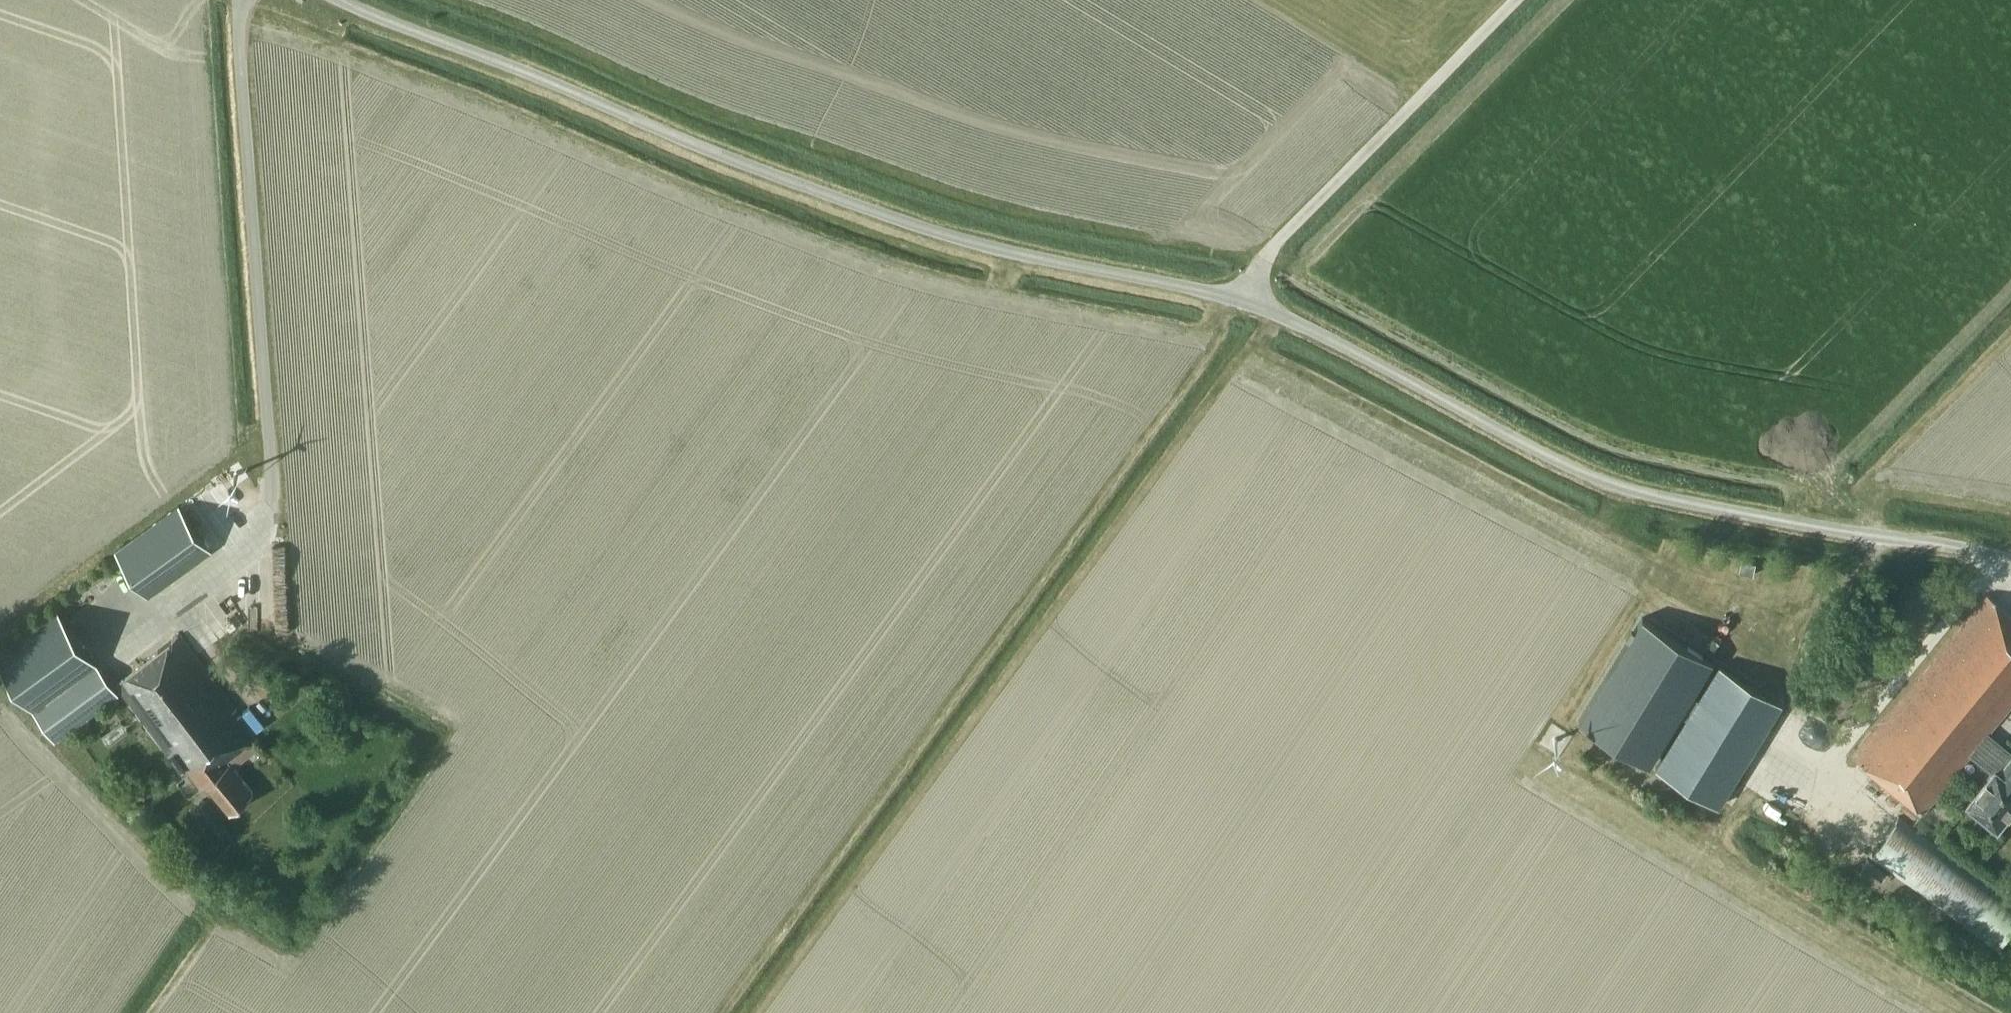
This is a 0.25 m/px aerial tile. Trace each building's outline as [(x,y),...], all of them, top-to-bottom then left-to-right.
[(212,550),(179,504),(115,550),(148,596),(212,550)] [(1739,571),(1753,574),(1755,562),(1742,559),(1739,571)] [(1987,594),(1854,757),(1922,812),(1970,754),(1992,771),(1966,803),(1996,828),(2010,810),(2010,752),(1988,732),(2010,704),(2010,613),(1987,594)] [(90,652),(57,607),(0,648),(0,664),(25,699),(26,699),(90,652)] [(1697,697),(1692,693),(1713,660),(1642,616),(1578,718),(1649,762),(1680,712),(1686,716),(1655,766),(1720,805),(1782,703),(1718,663),(1697,697)] [(207,784),(230,812),(253,791),(227,758),(257,736),(180,633),(117,681),(182,769),(187,766),(203,787),(207,784)] [(118,692),(90,652),(26,699),(55,739),(118,692)] [(1996,945),(2010,924),(2010,897),(1898,816),(1871,854),(1996,945)]
